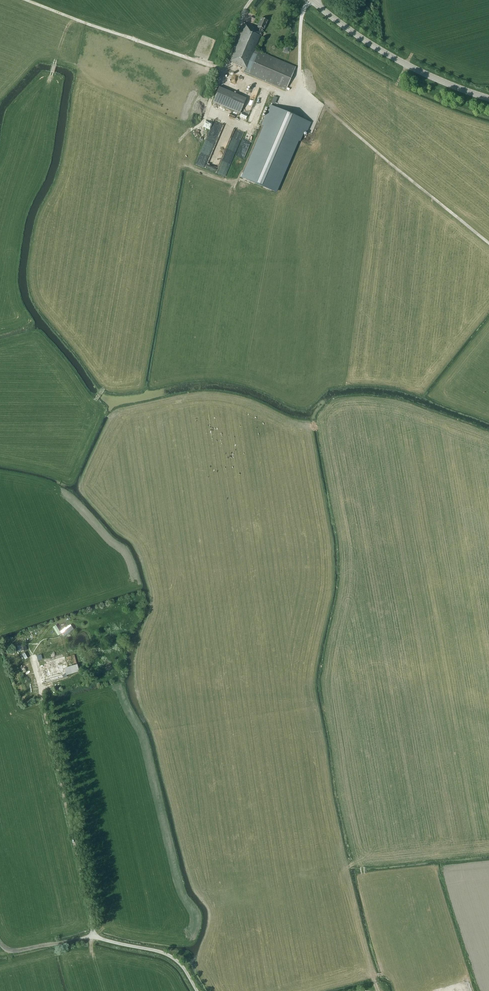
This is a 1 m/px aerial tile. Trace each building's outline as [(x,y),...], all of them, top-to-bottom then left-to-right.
[(244,72),(249,74),(285,90),(295,67),(259,51),(256,50),(261,37),(261,36),(267,20),(261,18),(257,29),(244,23),(228,60),(246,68),(244,72)] [(213,102),(240,113),(246,98),(219,87),(213,102)] [(262,125),(264,126),(242,178),(275,192),(297,140),(300,141),(304,131),(305,131),(305,132),(304,132),(304,133),(304,134),(304,135),(305,135),(306,135),(306,134),(307,134),(306,133),(306,132),(307,132),(311,123),(270,105),(270,106),(271,106),(262,125)] [(218,173),(227,176),(235,155),(226,152),(218,173)] [(62,632),(65,635),(73,628),(71,625),(62,632)] [(37,653),(40,665),(53,661),(50,650),(37,653)] [(68,656),(69,661),(72,661),(73,663),(77,662),(75,654),(68,656)] [(66,658),(41,664),(45,681),(80,672),(78,664),(68,666),(66,658)]
